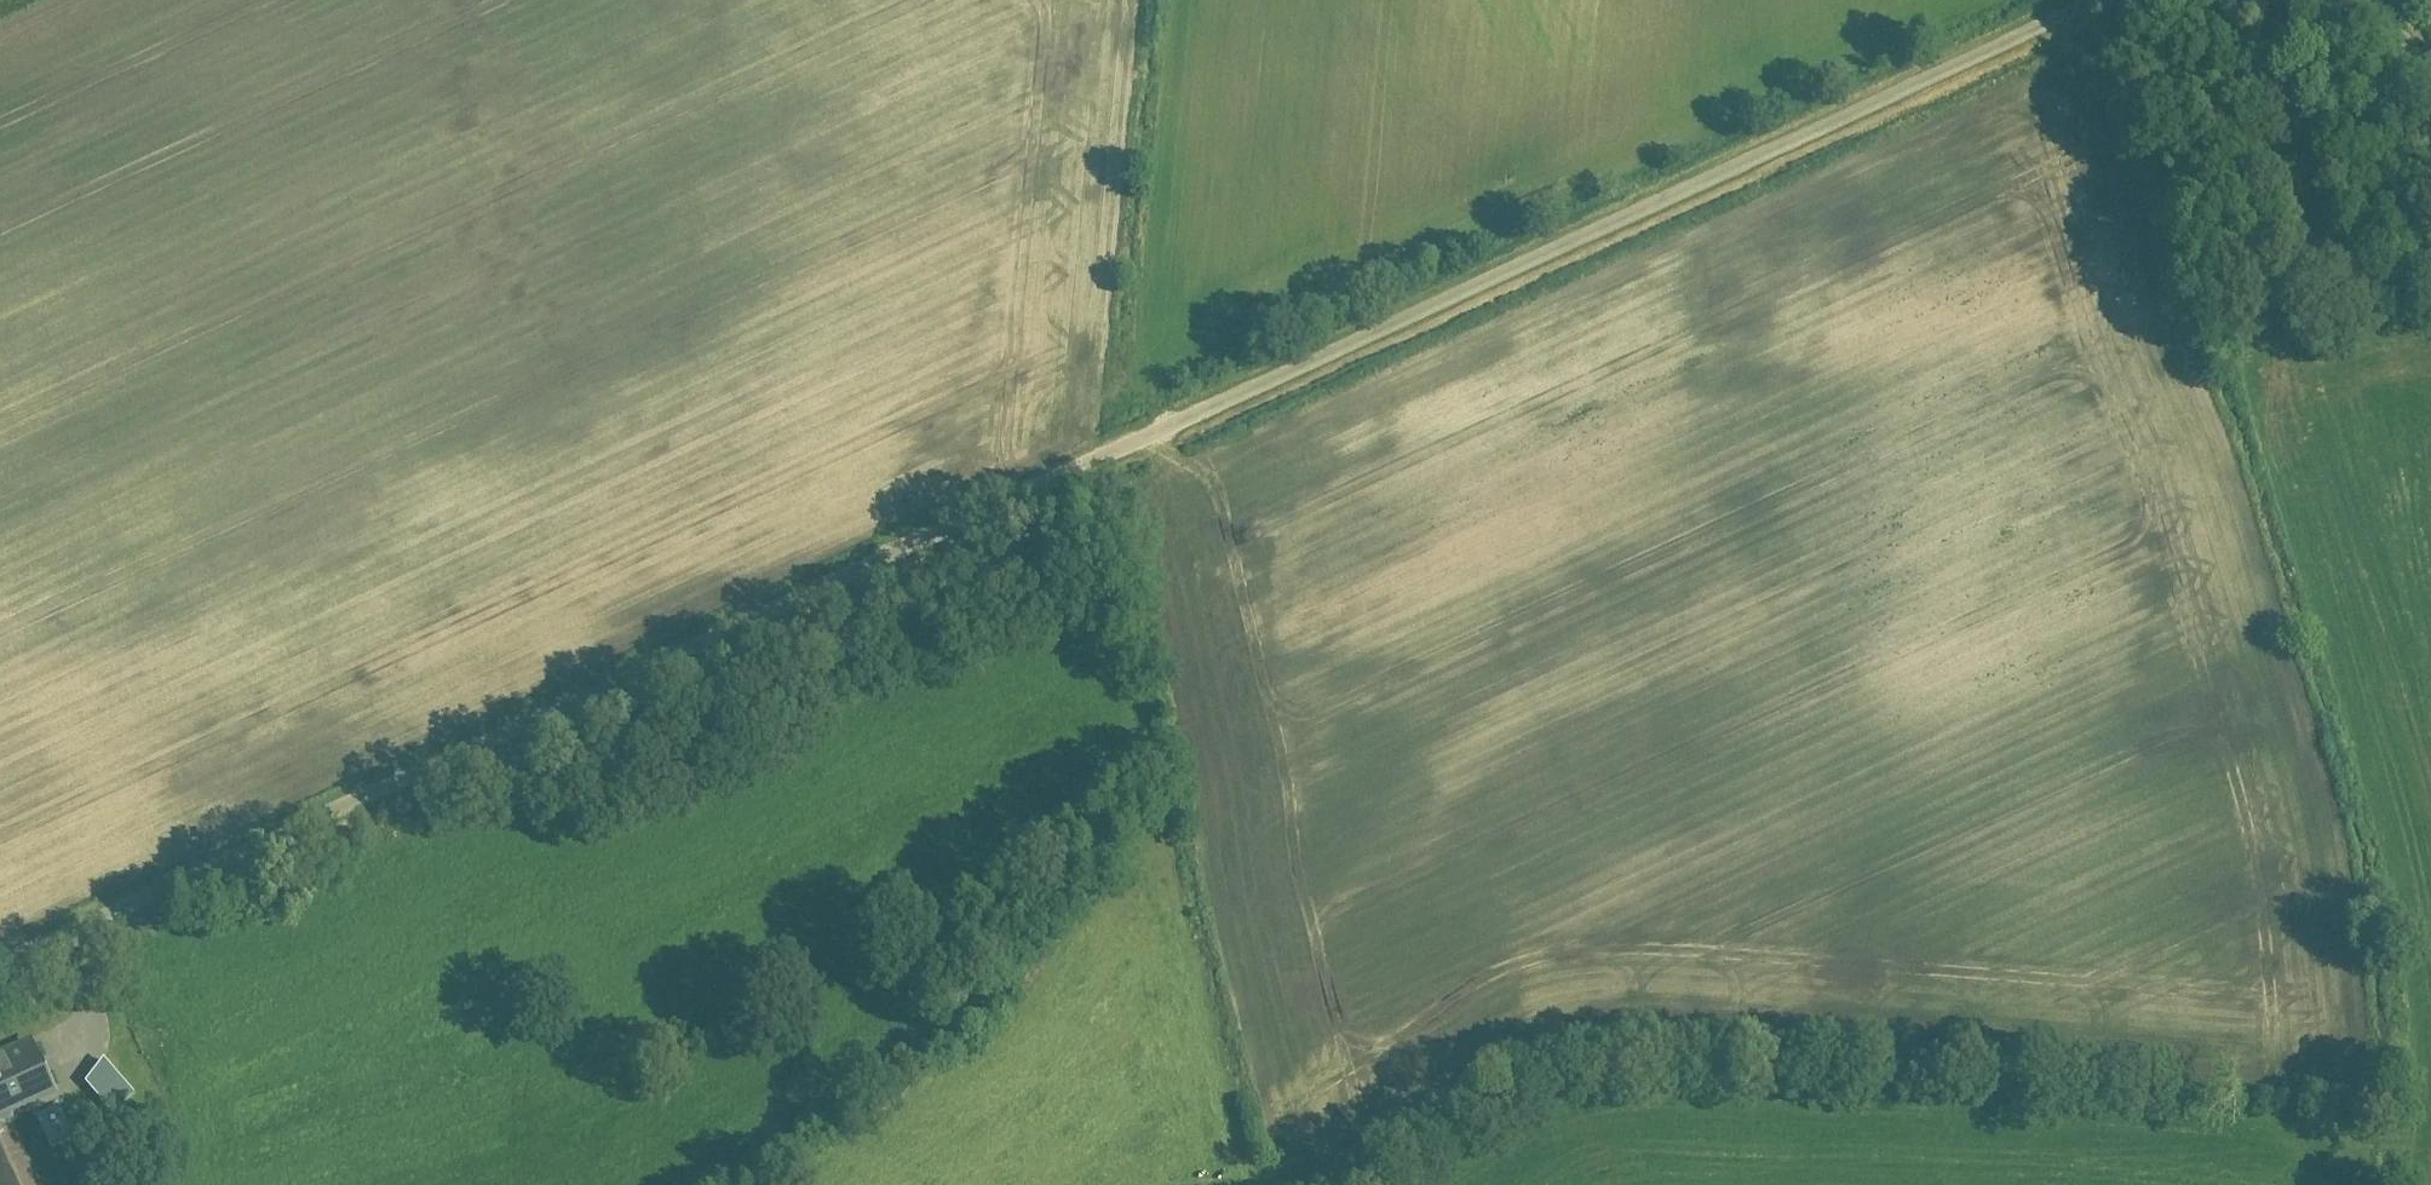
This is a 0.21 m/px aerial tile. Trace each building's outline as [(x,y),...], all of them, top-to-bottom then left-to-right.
[(5,1120),(56,1096),(36,1052),(0,1069),(0,1184),(36,1184),(5,1120)]
